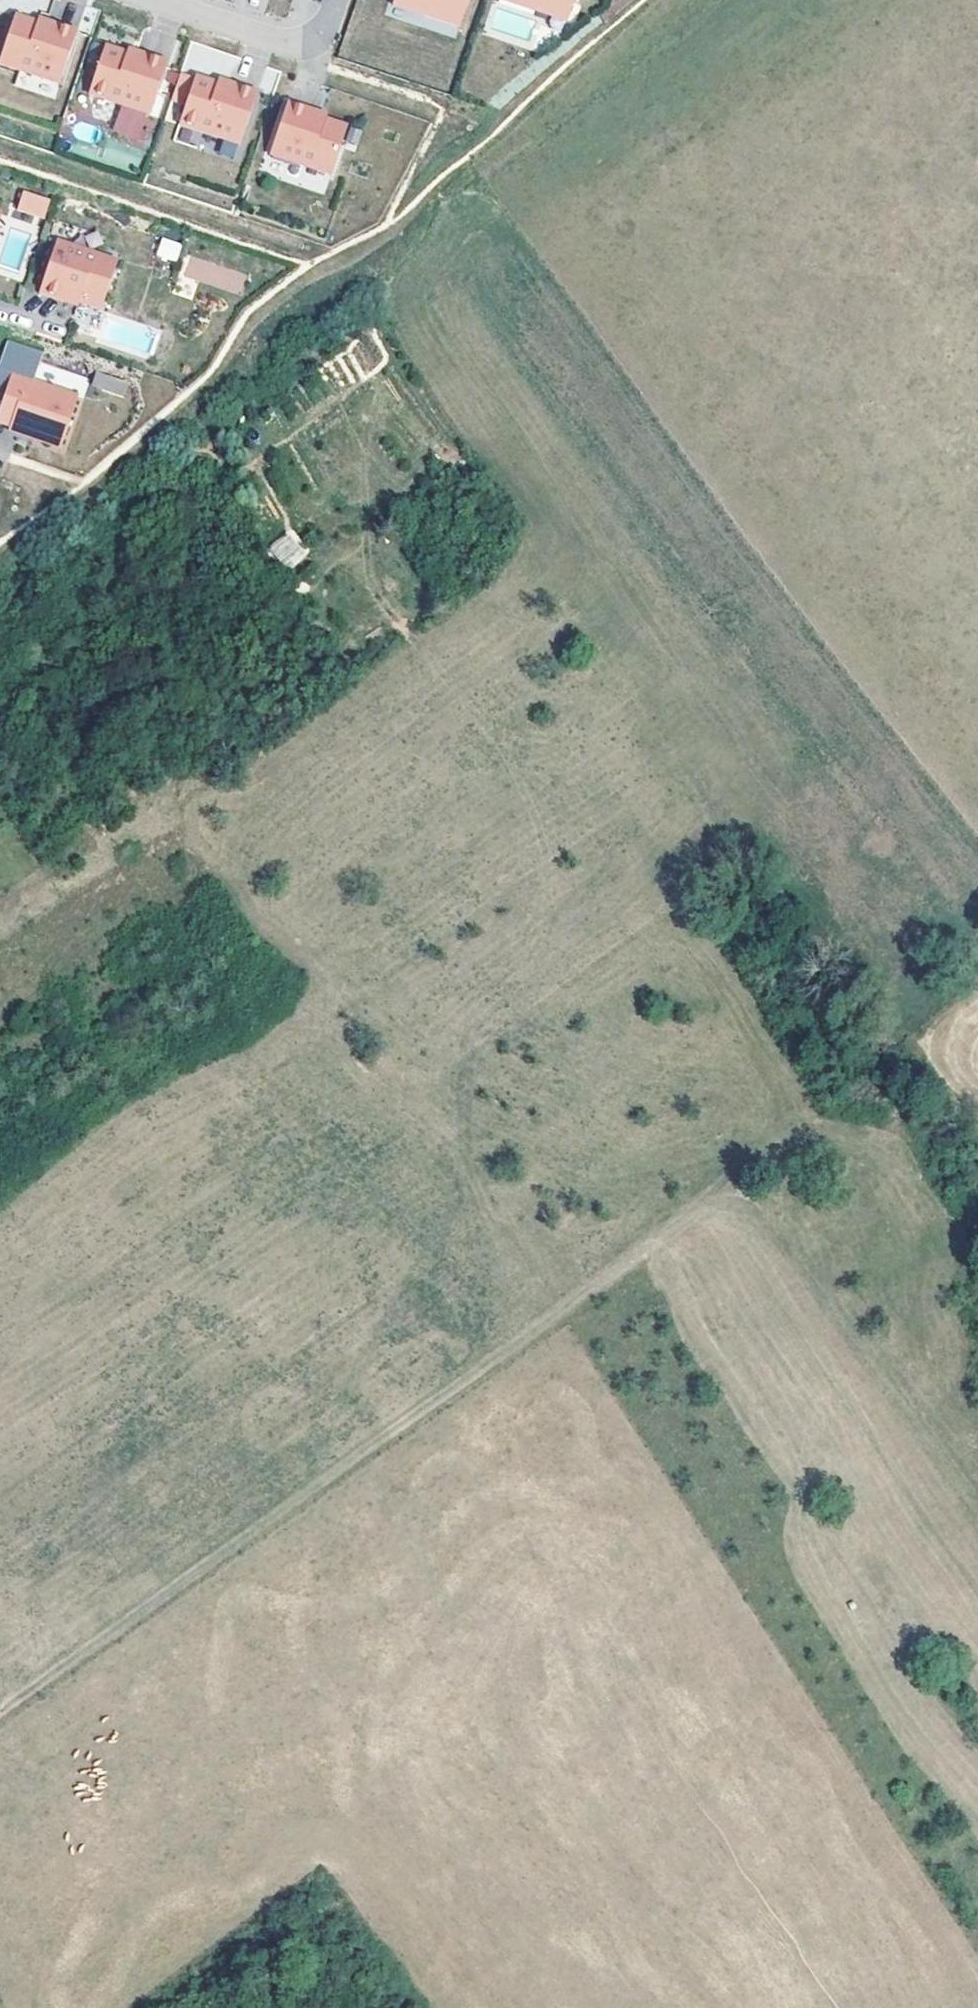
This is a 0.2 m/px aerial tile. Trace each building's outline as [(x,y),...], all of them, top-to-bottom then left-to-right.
[(396,4),(428,15),(430,7),(409,0),(397,0),(396,4)] [(431,7),(428,15),(463,27),(472,0),(410,0),(431,7)] [(539,10),(541,2),(573,13),(577,0),(511,0),(539,10)] [(541,2),(539,10),(570,20),(573,13),(541,2)] [(17,14),(1,62),(62,83),(79,30),(55,21),(54,26),(40,21),(17,14)] [(41,16),(40,21),(54,26),(55,21),(41,16)] [(108,44),(92,93),(153,113),(170,60),(146,52),(145,56),(130,52),(108,44)] [(132,47),(130,52),(145,56),(146,52),(132,47)] [(199,75),(182,123),(243,144),(261,91),(237,83),(236,87),(221,83),(199,75)] [(223,78),(221,83),(236,87),(237,83),(223,78)] [(272,154),(333,174),(350,126),(327,118),(313,113),(314,109),(290,101),(272,154)] [(328,113),(314,109),(313,113),(327,118),(328,113)] [(52,200),(30,193),(25,210),(46,217),(52,200)] [(182,244),(166,239),(161,253),(178,258),(182,244)] [(66,298),(81,304),(102,311),(119,262),(59,241),(41,294),(64,303),(64,302),(66,298)] [(245,275),(191,258),(185,276),(239,293),(245,275)] [(66,298),(64,302),(80,308),(81,304),(66,298)] [(34,382),(43,354),(8,342),(0,367),(0,401),(4,402),(13,375),(34,382)] [(129,383),(99,372),(95,384),(125,394),(129,383)] [(34,382),(13,375),(4,402),(0,413),(0,423),(12,427),(35,435),(34,439),(62,448),(80,397),(34,382)] [(12,427),(10,431),(34,439),(35,435),(12,427)] [(290,571),(308,552),(287,531),(268,550),(290,571)]
